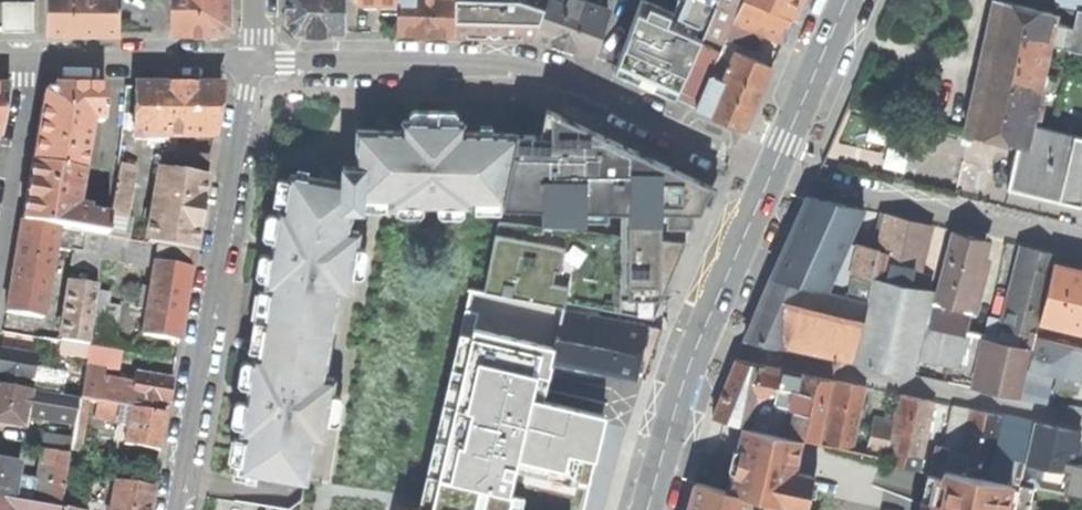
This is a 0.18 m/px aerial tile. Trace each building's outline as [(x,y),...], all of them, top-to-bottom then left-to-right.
[(50,32),(83,32),(120,32),(120,0),(50,0),(50,32)] [(172,33),(199,32),(223,32),(230,25),(230,0),(172,0),(172,33)] [(286,23),(295,32),(314,32),(342,32),(342,0),(286,0),(286,23)] [(397,0),(396,33),(425,33),(454,34),(454,0),(397,0)] [(454,34),(533,36),(546,0),(454,0),(454,34)] [(533,36),(551,43),(560,47),(572,51),(572,50),(590,57),(607,10),(580,0),(546,0),(533,36)] [(614,71),(643,84),(675,98),(698,44),(701,36),(715,0),(681,0),(676,13),(647,0),(640,0),(614,71)] [(701,36),(723,45),(726,38),(734,21),(743,0),(715,0),(701,36)] [(734,21),(764,34),(782,41),(791,19),(746,0),(743,0),(734,21)] [(793,16),(800,0),(754,0),(793,16)] [(982,68),(968,133),(1019,145),(1022,145),(1026,124),(1029,114),(1032,99),(1044,44),(1049,23),(1051,12),(997,0),(982,68)] [(1054,3),(1081,9),(1081,0),(1055,0),(1054,3)] [(3,2),(3,31),(34,32),(35,2),(3,2)] [(1049,23),(1044,44),(1068,49),(1068,48),(1081,51),(1081,11),(1077,9),(1072,28),(1049,23)] [(757,51),(764,34),(734,21),(726,38),(757,51)] [(675,98),(696,108),(709,77),(720,54),(698,44),(675,98)] [(723,82),(708,115),(744,130),(756,102),(772,67),(736,52),(723,82)] [(709,77),(696,108),(696,109),(708,115),(723,82),(709,77)] [(32,151),(20,221),(57,227),(78,231),(104,235),(107,236),(109,216),(88,213),(89,208),(78,206),(91,121),(103,122),(101,86),(51,86),(41,94),(32,151)] [(134,86),(133,135),(211,136),(215,111),(219,86),(134,86)] [(1042,101),(1032,99),(1029,114),(1039,116),(1042,101)] [(877,147),(878,113),(844,113),(844,153),(857,154),(857,147),(877,147)] [(440,196),(439,204),(469,204),(469,199),(502,200),(516,134),(463,132),(463,122),(430,121),(403,120),(403,131),(358,129),(357,166),(356,183),(356,196),(364,196),(393,197),(393,202),(425,203),(425,195),(440,196)] [(1080,205),(1081,197),(1081,136),(1026,124),(1022,145),(1019,145),(1008,188),(1041,196),(1080,205)] [(516,134),(502,200),(702,205),(703,202),(708,192),(589,136),(553,135),(516,134)] [(885,163),(904,169),(911,142),(892,137),(885,163)] [(167,172),(169,155),(161,155),(158,170),(167,172)] [(169,155),(167,172),(204,179),(207,158),(169,155)] [(118,164),(109,216),(107,236),(122,238),(135,167),(118,164)] [(343,166),(342,182),(343,182),(356,183),(357,166),(343,166)] [(192,250),(199,210),(204,179),(167,172),(158,170),(146,242),(192,250)] [(254,401),(246,400),(241,431),(246,432),(240,468),(306,480),(314,435),(324,437),(327,418),(337,420),(341,397),(331,396),(334,377),(324,375),(339,288),(349,290),(359,231),(349,229),(351,217),(343,215),(343,182),(342,182),(290,173),(284,209),(279,208),(273,239),(281,241),(279,254),(271,253),(266,285),(271,285),(259,356),(254,355),(249,386),(256,388),(254,401)] [(356,183),(343,182),(343,215),(351,217),(353,209),(356,196),(356,183)] [(425,203),(439,204),(440,196),(425,195),(425,203)] [(364,209),(364,196),(356,196),(353,209),(364,209)] [(792,233),(771,277),(806,284),(827,289),(864,208),(808,196),(792,233)] [(903,256),(912,220),(887,214),(876,259),(871,277),(893,282),(897,265),(885,262),(887,253),(903,256)] [(920,271),(931,225),(912,220),(903,256),(887,253),(885,262),(897,265),(893,282),(911,286),(914,270),(920,271)] [(17,240),(54,247),(57,227),(20,221),(17,240)] [(563,306),(564,306),(565,300),(635,315),(653,318),(670,280),(686,242),(498,221),(484,291),(506,295),(563,306)] [(75,247),(78,231),(57,227),(54,247),(74,250),(75,247)] [(78,231),(75,247),(102,251),(104,235),(78,231)] [(952,231),(934,300),(934,301),(970,310),(987,240),(969,235),(952,231)] [(100,257),(153,265),(153,262),(189,268),(192,250),(146,242),(122,238),(107,236),(104,235),(102,251),(100,257)] [(281,241),(273,239),(273,245),(271,253),(279,254),(281,241)] [(11,276),(48,282),(54,247),(17,240),(14,258),(11,276)] [(1004,326),(1035,334),(1039,319),(1052,264),(1055,254),(1038,250),(1023,246),(1004,326)] [(74,250),(72,266),(98,270),(99,267),(100,257),(102,251),(75,247),(74,250)] [(871,277),(876,259),(859,256),(850,294),(866,298),(871,277)] [(146,309),(141,334),(177,340),(183,303),(189,268),(153,262),(153,265),(150,285),(146,309)] [(1052,264),(1039,319),(1081,330),(1081,271),(1052,264)] [(93,304),(106,306),(112,269),(99,267),(98,270),(96,287),(93,304)] [(8,293),(5,312),(42,318),(48,282),(11,276),(8,293)] [(759,306),(745,338),(779,346),(806,284),(771,277),(759,306)] [(867,301),(852,361),(911,374),(930,290),(911,286),(893,282),(871,277),(866,298),(867,298),(867,301)] [(60,341),(87,345),(93,304),(96,287),(69,283),(60,341)] [(137,308),(146,309),(150,285),(142,284),(137,308)] [(779,346),(852,361),(867,301),(826,291),(827,289),(806,284),(779,346)] [(531,397),(533,387),(525,385),(531,362),(550,366),(551,362),(550,362),(562,308),(563,306),(506,295),(484,291),(475,289),(448,404),(455,405),(431,509),(397,505),(397,509),(583,509),(594,460),(605,415),(531,397)] [(928,322),(965,331),(970,310),(934,301),(934,300),(933,299),(928,322)] [(87,345),(110,349),(116,308),(106,306),(93,304),(87,345)] [(550,362),(551,362),(645,378),(654,352),(663,328),(562,308),(550,362)] [(977,371),(985,335),(965,331),(928,322),(920,358),(977,371)] [(1002,339),(1032,346),(1034,338),(1035,334),(1004,326),(1002,339)] [(1020,397),(1032,346),(1002,339),(985,335),(977,371),(973,387),(1020,397)] [(1034,338),(1032,346),(1020,397),(1039,400),(1040,394),(1048,396),(1050,387),(1055,368),(1081,375),(1081,349),(1034,338)] [(87,345),(60,341),(58,354),(85,358),(87,345)] [(86,401),(95,402),(99,379),(100,368),(115,370),(119,351),(110,349),(87,345),(85,358),(82,377),(78,399),(86,401)] [(24,390),(26,381),(30,381),(32,368),(34,358),(34,355),(0,349),(0,386),(24,390)] [(45,360),(34,358),(32,368),(43,370),(45,360)] [(762,398),(773,367),(736,359),(726,384),(713,417),(728,421),(744,425),(752,426),(762,398)] [(762,398),(796,405),(803,373),(773,367),(762,398)] [(26,381),(24,390),(78,399),(82,377),(43,370),(32,368),(30,381),(26,381)] [(134,409),(160,414),(162,404),(166,405),(168,392),(171,378),(135,372),(133,385),(130,399),(135,400),(134,409)] [(801,438),(821,442),(833,379),(803,373),(796,405),(789,435),(801,438)] [(99,379),(95,402),(121,407),(134,409),(135,400),(130,399),(133,385),(99,379)] [(836,380),(824,443),(852,448),(865,386),(849,383),(836,380)] [(0,386),(0,423),(23,427),(24,416),(27,400),(23,399),(24,390),(0,386)] [(248,393),(246,400),(254,401),(256,388),(249,386),(248,393)] [(76,414),(78,399),(24,390),(23,399),(27,400),(24,416),(74,425),(76,414)] [(902,394),(887,463),(918,470),(933,401),(918,397),(902,394)] [(752,426),(789,435),(796,405),(762,398),(752,426)] [(78,399),(76,414),(84,415),(86,401),(78,399)] [(134,409),(121,407),(118,429),(125,430),(127,417),(132,418),(134,409)] [(989,466),(1000,414),(985,411),(971,408),(962,451),(964,461),(966,462),(989,466)] [(161,435),(163,423),(159,422),(160,414),(134,409),(132,418),(127,417),(125,430),(122,444),(159,450),(161,435)] [(84,415),(76,414),(74,425),(71,439),(70,447),(78,448),(84,415)] [(1002,415),(989,478),(1012,482),(1019,484),(1024,463),(1032,421),(1002,415)] [(867,452),(886,456),(894,421),(875,417),(867,452)] [(1058,427),(1032,421),(1024,463),(1064,471),(1066,462),(1072,463),(1079,431),(1058,427)] [(727,490),(749,496),(766,500),(783,505),(801,509),(804,509),(812,476),(794,472),(801,438),(789,435),(752,426),(744,425),(737,453),(727,490)] [(46,435),(44,450),(69,454),(70,447),(71,439),(46,435)] [(933,465),(944,468),(948,448),(937,445),(933,465)] [(963,472),(966,462),(964,461),(962,451),(948,448),(944,468),(963,472)] [(50,468),(66,471),(69,454),(44,450),(41,449),(38,466),(50,468)] [(10,501),(14,477),(16,464),(0,461),(0,499),(10,501)] [(1066,462),(1064,471),(1070,473),(1065,493),(1081,496),(1081,465),(1072,463),(1066,462)] [(10,501),(43,506),(50,468),(38,466),(36,480),(14,477),(10,501)] [(50,468),(43,506),(47,507),(59,509),(62,493),(66,471),(50,468)] [(1012,482),(989,478),(963,472),(944,468),(943,476),(926,472),(919,509),(1006,509),(1012,482)] [(112,509),(148,509),(152,487),(117,481),(112,509)] [(749,496),(727,490),(695,481),(688,509),(745,509),(749,496)] [(59,509),(67,509),(70,494),(62,493),(59,509)] [(86,497),(70,494),(67,509),(84,509),(86,497)] [(10,501),(0,499),(0,509),(9,509),(10,501)] [(783,505),(766,500),(763,509),(782,509),(783,505)]
